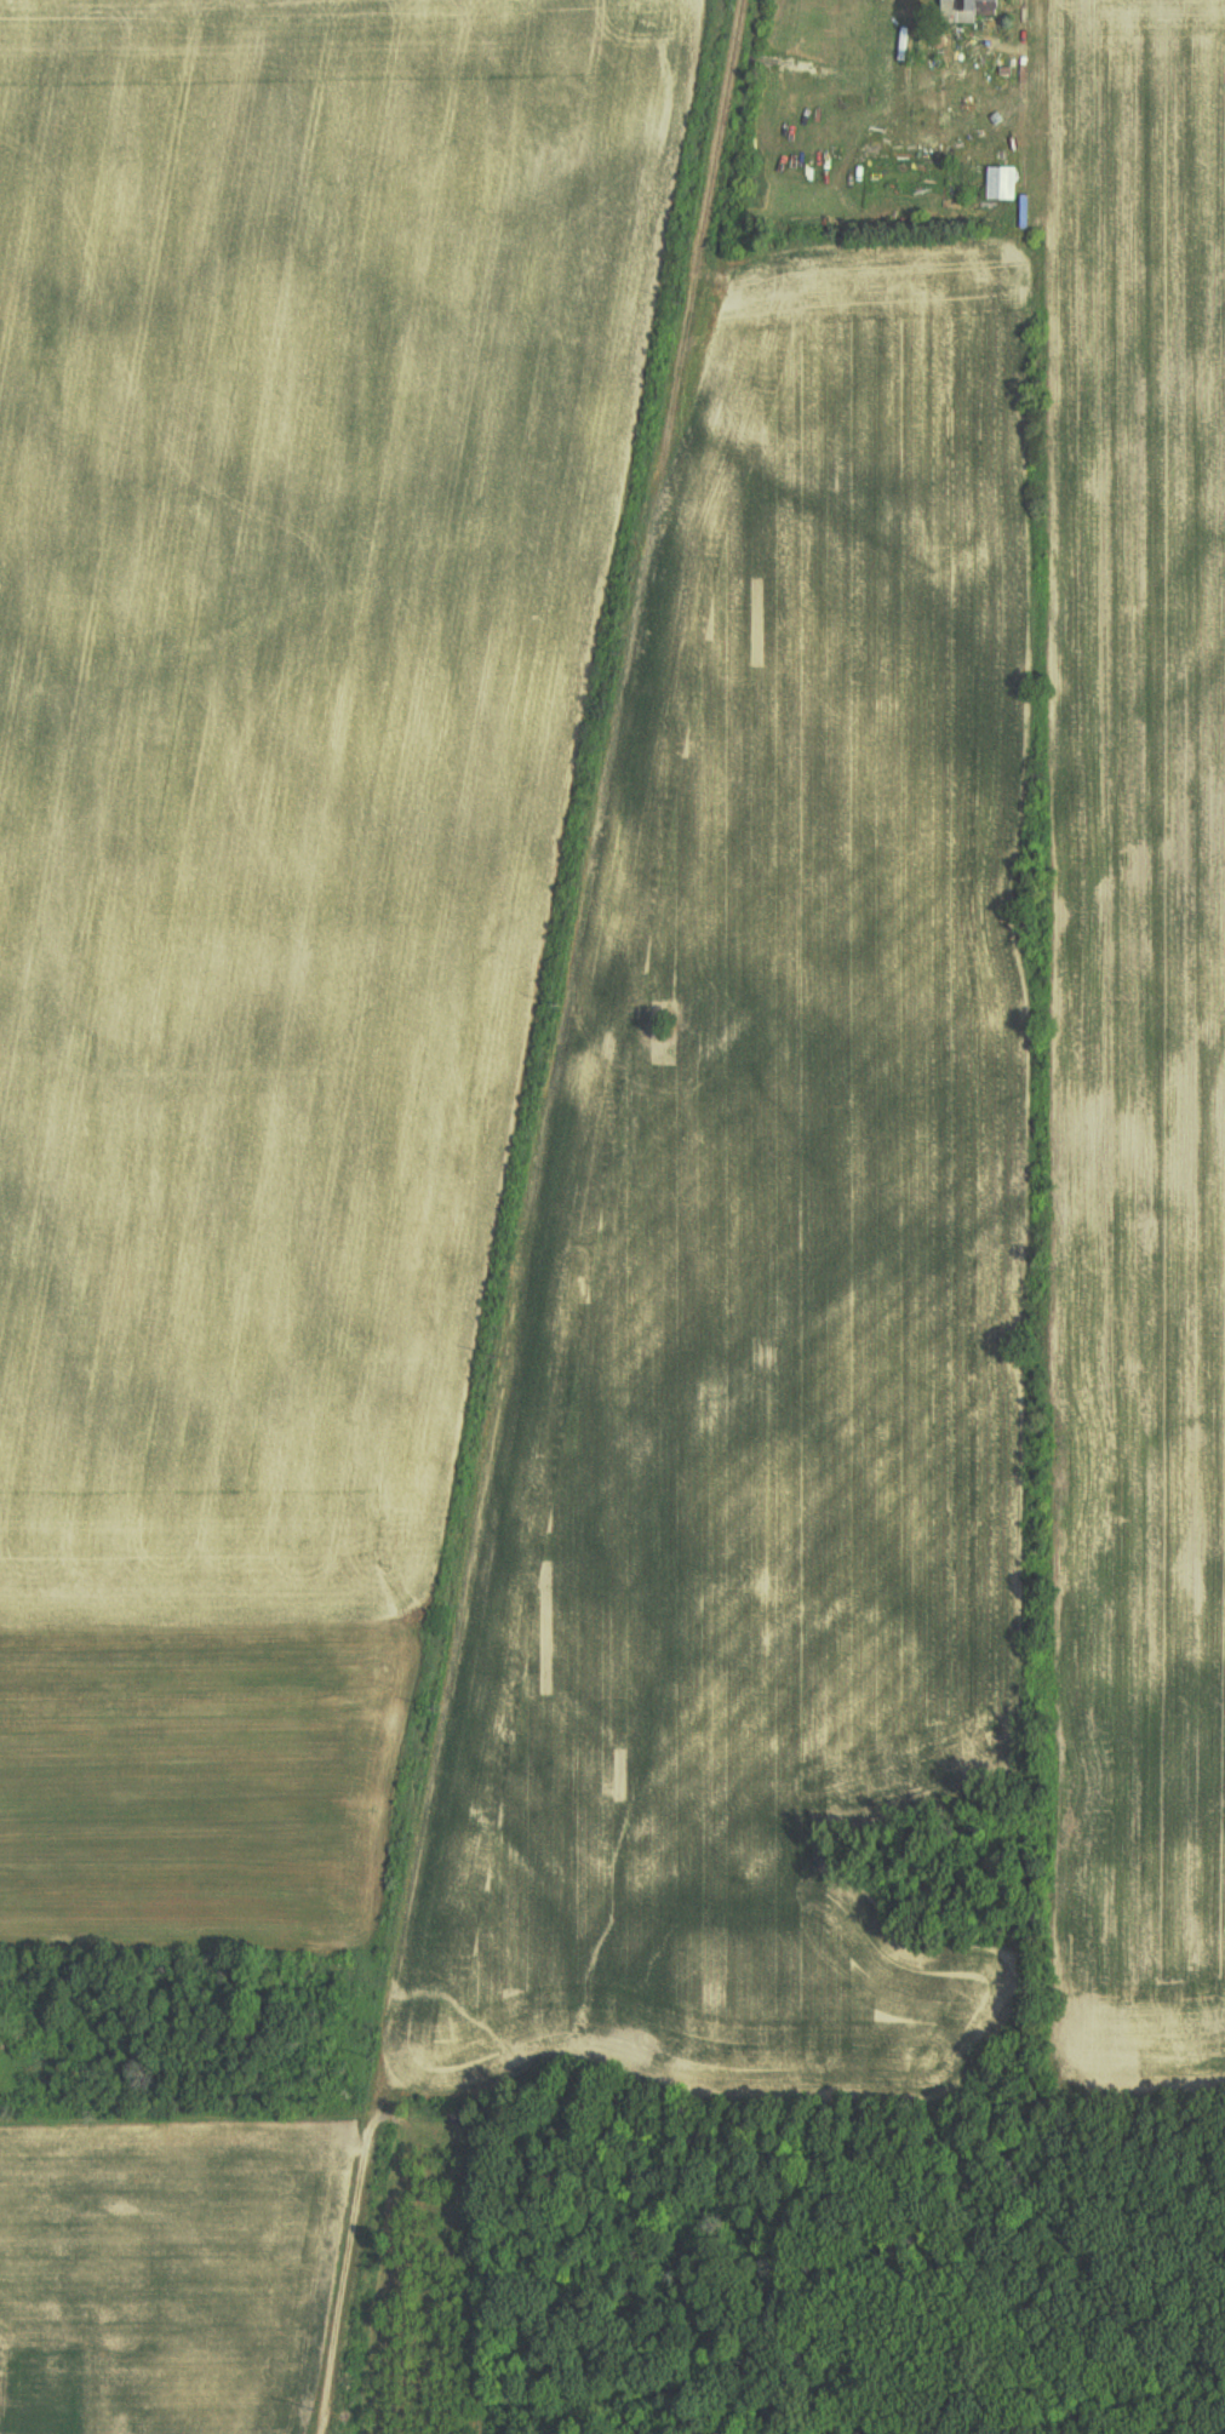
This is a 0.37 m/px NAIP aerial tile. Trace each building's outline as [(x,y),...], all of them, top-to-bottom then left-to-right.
[(973,22),(973,11),(994,12),(995,0),(939,0),(938,21),(973,22)] [(984,197),(1013,198),(1014,165),(985,164),(984,197)]
